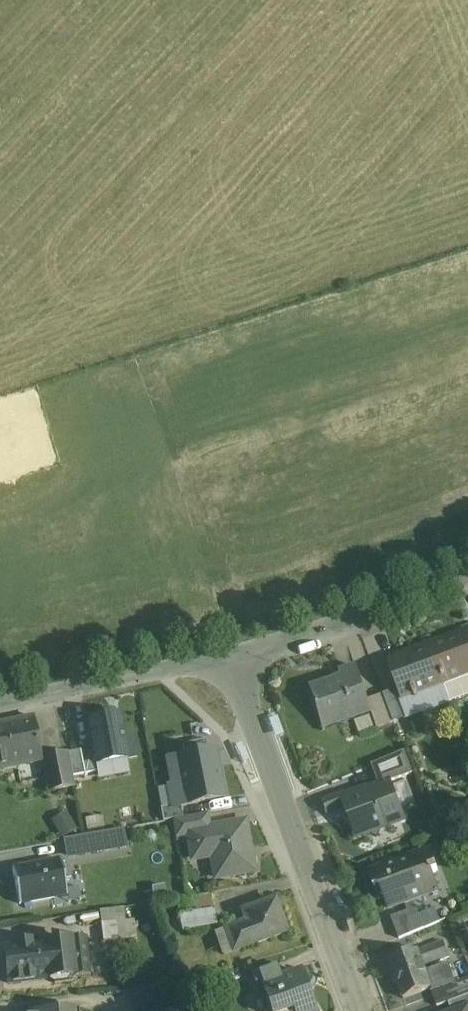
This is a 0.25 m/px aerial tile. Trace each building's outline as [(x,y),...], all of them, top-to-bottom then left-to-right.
[(431,647),(445,685),(451,702),(467,696),(467,633),(431,647)] [(431,647),(390,662),(404,700),(445,685),(431,647)] [(356,668),(342,673),(341,672),(340,672),(343,679),(309,690),(309,691),(310,691),(314,704),(320,723),(369,706),(369,707),(370,706),(357,667),(356,667),(356,668)] [(406,718),(396,690),(384,694),(394,722),(406,718)] [(384,694),(371,699),(381,727),(394,722),(384,694)] [(0,724),(0,770),(41,762),(32,717),(0,724)] [(220,775),(215,749),(174,757),(179,783),(220,775)] [(405,751),(372,765),(379,786),(389,782),(413,774),(405,751)] [(68,753),(48,757),(55,791),(75,787),(68,753)] [(225,800),(220,775),(179,783),(184,808),(225,800)] [(379,786),(344,799),(349,812),(344,821),(377,835),(379,829),(403,821),(389,782),(379,786)] [(63,837),(79,829),(69,810),(53,818),(63,837)] [(208,814),(173,820),(176,839),(189,836),(188,832),(211,828),(208,814)] [(254,871),(245,822),(211,828),(188,832),(189,836),(192,855),(212,852),(216,878),(254,871)] [(123,830),(56,842),(59,858),(126,846),(123,830)] [(426,852),(375,870),(388,908),(439,890),(433,873),(438,872),(437,868),(432,869),(426,852)] [(60,859),(13,868),(20,905),(67,896),(64,876),(60,859)] [(78,873),(64,876),(67,896),(82,893),(78,873)] [(275,900),(243,912),(247,923),(226,930),(227,931),(229,931),(235,950),(234,951),(234,952),(287,933),(275,900)] [(124,921),(123,908),(100,911),(104,942),(136,938),(133,921),(124,921)] [(216,909),(181,912),(183,928),(218,925),(216,909)] [(417,909),(392,918),(399,939),(424,929),(417,909)] [(86,939),(32,945),(31,941),(16,943),(16,947),(5,949),(9,984),(49,979),(54,984),(70,982),(75,976),(74,975),(90,974),(86,939)] [(441,941),(417,951),(423,966),(447,956),(441,941)] [(417,950),(389,962),(403,999),(430,988),(432,988),(425,971),(423,966),(417,951),(417,950)] [(447,962),(425,971),(432,988),(430,988),(431,991),(455,982),(447,962)] [(277,963),(251,972),(259,993),(264,992),(262,988),(283,980),(277,963)] [(262,988),(264,992),(271,1010),(282,1010),(293,1007),(294,1010),(315,1010),(301,974),(283,980),(262,988)] [(431,991),(437,1007),(449,1003),(467,995),(467,978),(455,982),(431,991)] [(449,1003),(452,1010),(462,1010),(467,1009),(467,995),(449,1003)]
